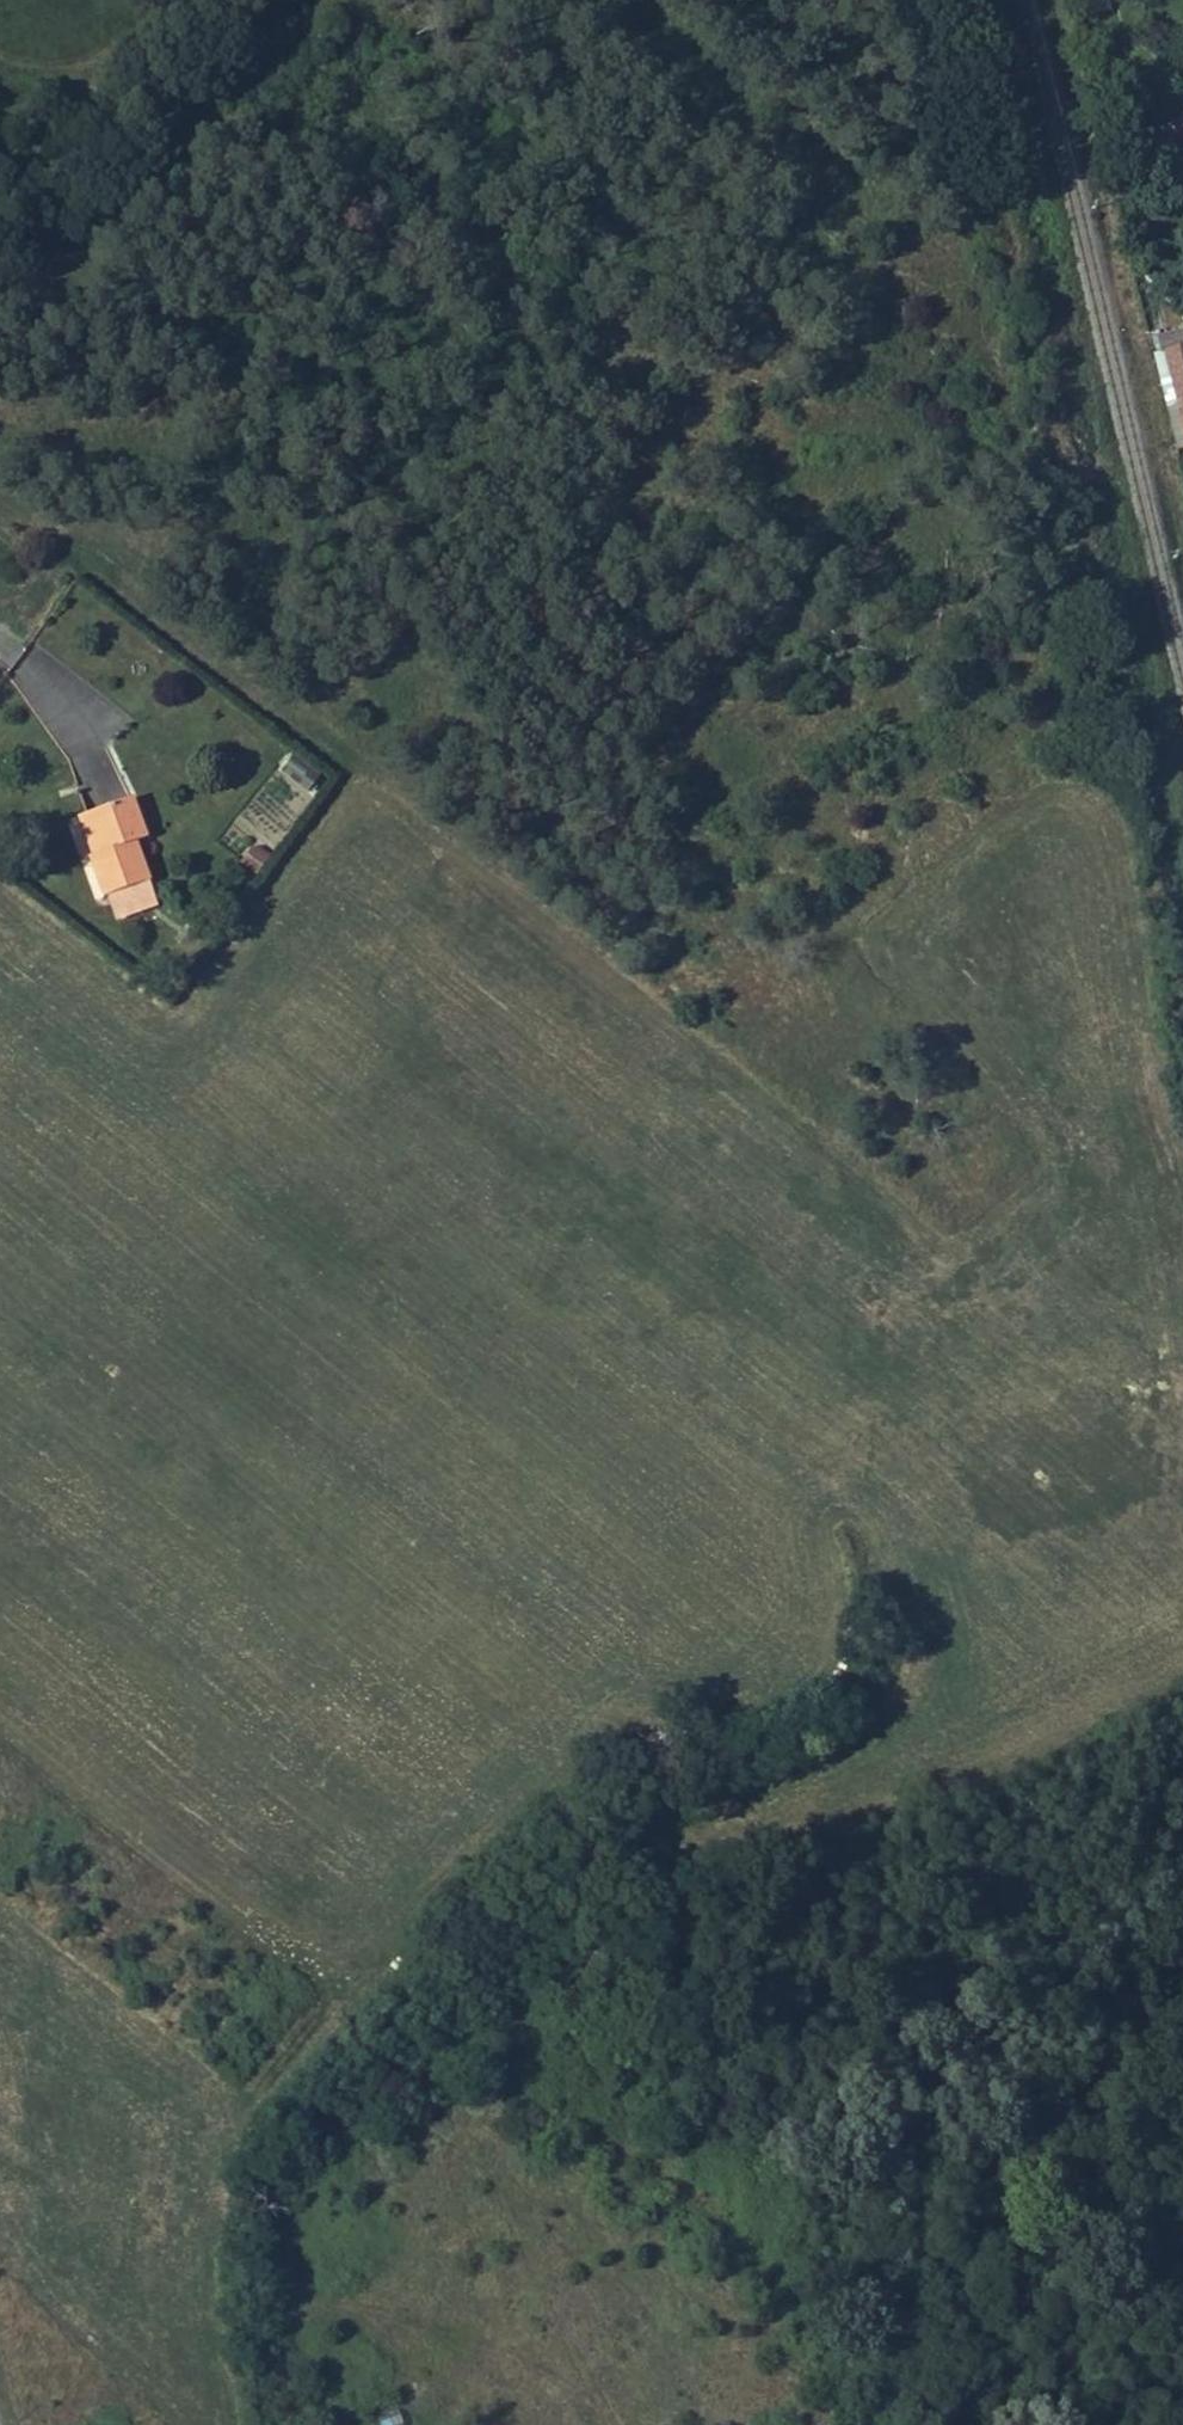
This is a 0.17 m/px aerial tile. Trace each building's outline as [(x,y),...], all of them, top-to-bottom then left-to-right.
[(1171,122),(1182,134),(1182,109),(1171,122)] [(1156,338),(1160,355),(1164,354),(1182,428),(1182,331),(1156,338)] [(280,768),(308,791),(321,775),(293,752),(280,768)] [(147,838),(134,797),(87,812),(99,853),(92,855),(90,856),(102,895),(148,880),(137,842),(147,838)] [(99,853),(87,812),(80,813),(92,855),(99,853)] [(256,876),(269,852),(250,842),(238,867),(256,876)]
